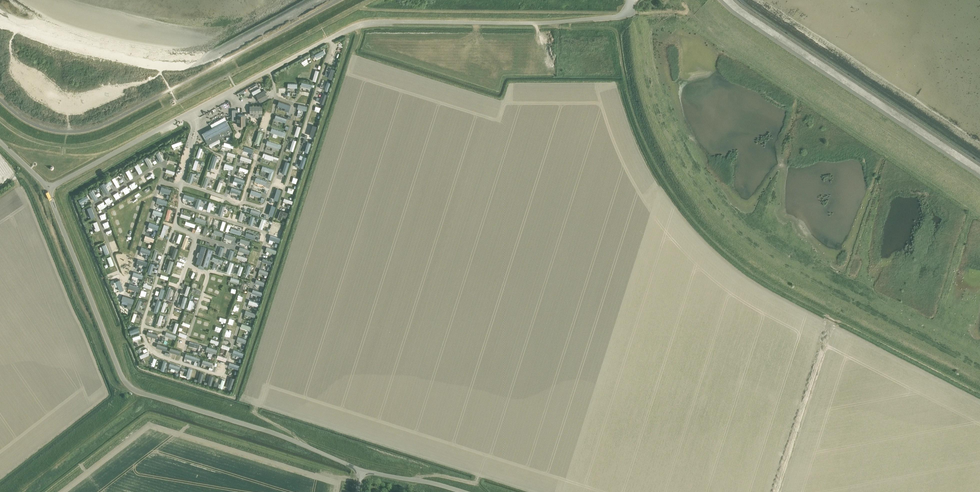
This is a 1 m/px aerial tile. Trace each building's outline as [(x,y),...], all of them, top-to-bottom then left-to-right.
[(265,90),(256,95),(259,102),(268,97),(265,90)] [(245,114),(238,114),(238,110),(233,110),(232,120),(237,120),(237,125),(245,125),(245,114)] [(212,128),(202,133),(206,141),(208,144),(232,132),(226,121),(224,117),(214,123),(215,126),(212,128)] [(256,133),(257,128),(250,127),(249,137),(250,138),(251,132),(256,133)] [(185,144),(180,165),(185,166),(190,145),(185,144)] [(155,151),(157,160),(164,158),(162,150),(155,151)] [(273,175),(274,166),(263,164),(261,173),(263,173),(264,169),(270,170),(269,175),(273,175)] [(207,208),(211,209),(212,206),(215,208),(217,202),(210,199),(207,208)] [(282,208),(280,213),(287,216),(289,210),(282,208)] [(201,246),(196,263),(207,266),(213,249),(201,246)] [(156,248),(153,255),(157,257),(159,254),(162,255),(163,252),(156,248)]
